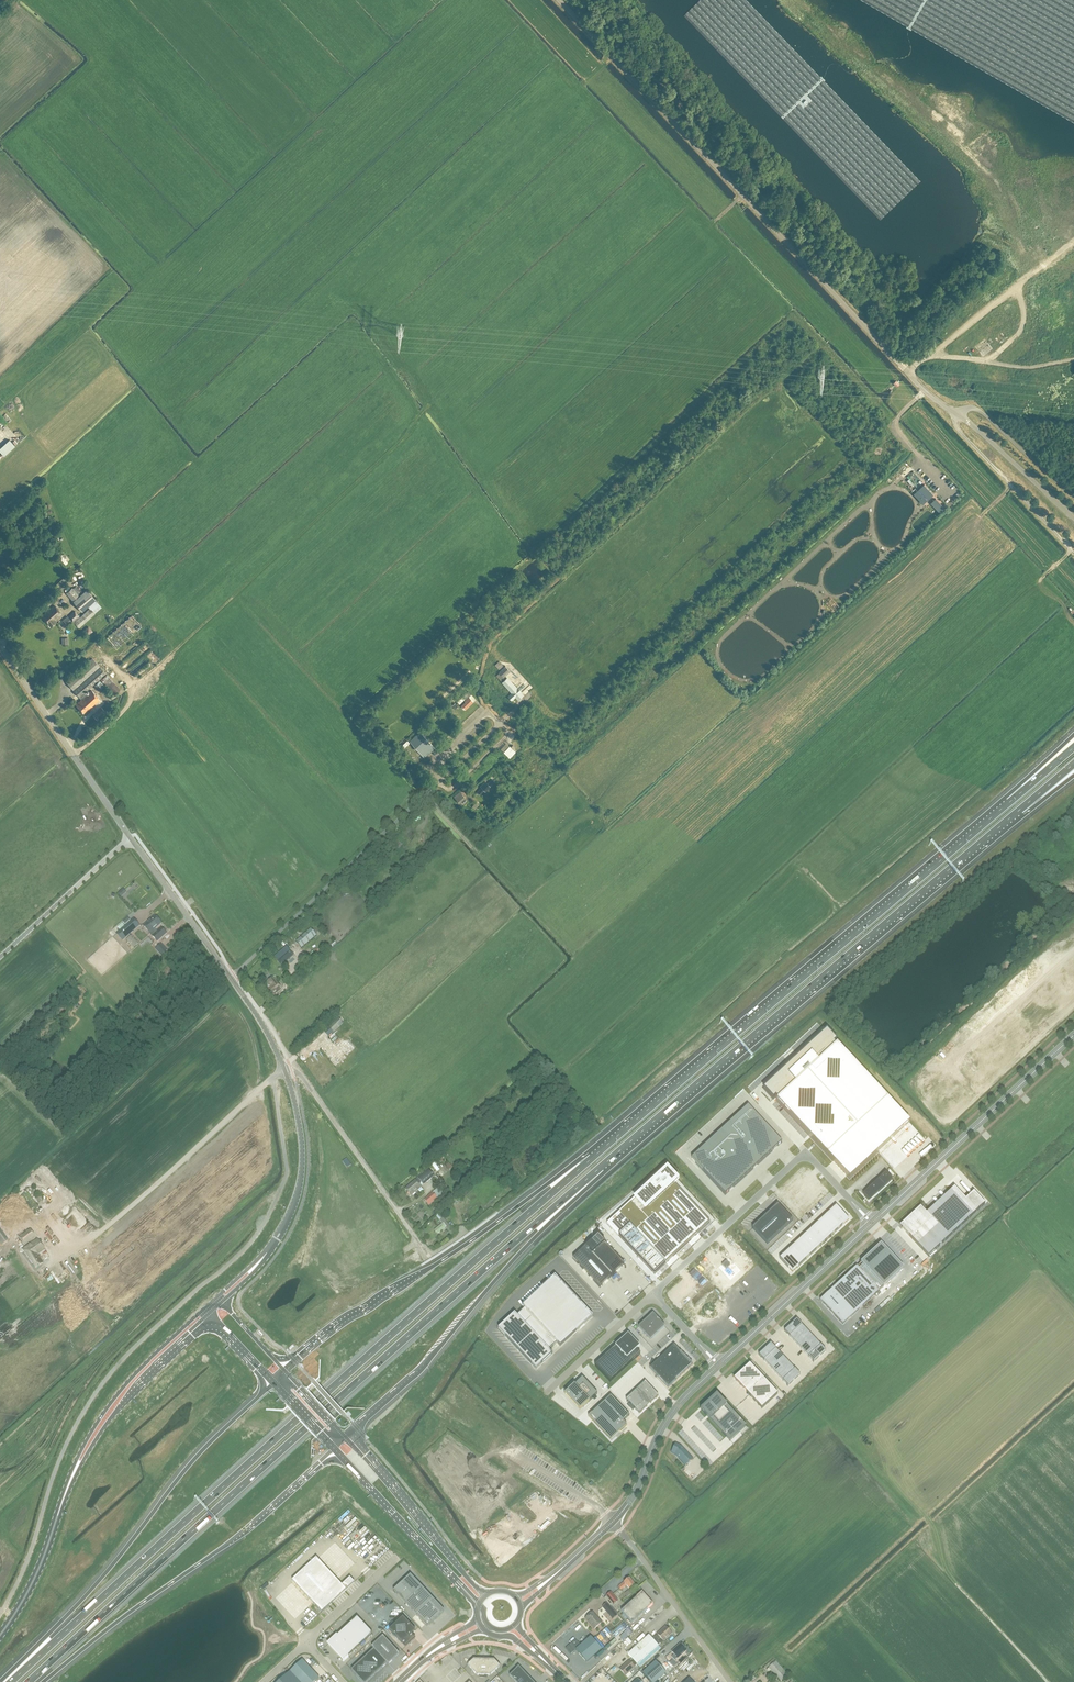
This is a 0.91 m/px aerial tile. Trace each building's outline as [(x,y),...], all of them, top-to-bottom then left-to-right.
[(1003,332),(995,339),(997,341),(1005,334),(1003,332)] [(6,454),(17,444),(10,437),(0,447),(6,454)] [(933,494),(924,484),(919,489),(928,499),(933,494)] [(61,590),(71,580),(66,575),(56,585),(61,590)] [(76,585),(73,588),(72,588),(66,593),(73,600),(79,595),(82,592),(76,585)] [(87,589),(73,601),(82,611),(96,599),(87,589)] [(42,616),(51,626),(56,622),(55,620),(62,614),(54,605),(42,616)] [(79,628),(95,613),(90,607),(74,622),(79,628)] [(77,616),(73,610),(68,615),(72,620),(77,616)] [(72,621),(68,615),(63,619),(67,625),(72,621)] [(128,619),(103,641),(112,652),(138,630),(128,619)] [(98,642),(93,647),(98,652),(103,646),(98,642)] [(92,690),(87,694),(85,692),(106,673),(100,667),(92,658),(66,681),(74,690),(73,691),(81,699),(76,704),(84,713),(100,700),(92,690)] [(503,666),(499,661),(495,665),(499,669),(503,666)] [(500,670),(499,672),(504,677),(510,671),(505,665),(500,670)] [(508,677),(506,678),(505,677),(500,681),(511,692),(508,696),(512,700),(515,697),(518,700),(522,696),(524,694),(508,677)] [(465,701),(466,701),(462,705),(465,709),(469,705),(473,701),(469,697),(465,701)] [(101,707),(93,715),(99,721),(107,713),(101,707)] [(410,742),(412,744),(418,750),(424,745),(426,747),(430,743),(421,732),(410,742)] [(499,748),(504,752),(510,757),(515,751),(509,746),(505,742),(499,748)] [(483,784),(481,786),(482,787),(484,789),(485,791),(488,788),(490,786),(488,783),(485,781),(483,784)] [(454,796),(460,803),(465,798),(460,792),(454,796)] [(404,837),(411,829),(408,826),(401,834),(404,837)] [(402,846),(404,848),(411,840),(410,838),(402,846)] [(155,915),(143,926),(157,941),(166,933),(161,927),(156,931),(154,929),(161,923),(155,915)] [(133,918),(116,933),(122,940),(139,926),(133,918)] [(310,928),(296,941),(302,948),(317,935),(310,928)] [(139,943),(132,935),(126,939),(134,948),(139,943)] [(161,943),(155,948),(161,955),(167,950),(161,943)] [(289,949),(282,956),(286,961),(294,955),(289,949)] [(304,966),(289,978),(290,979),(288,982),(290,984),(293,982),(293,983),(308,971),(304,966)] [(267,982),(264,984),(268,988),(265,990),(271,997),(282,988),(276,982),(277,981),(273,977),(267,982)] [(339,1018),(325,1031),(329,1035),(343,1022),(339,1018)] [(783,1080),(771,1092),(778,1100),(776,1101),(813,1140),(849,1179),(865,1165),(880,1150),(877,1147),(892,1134),(906,1120),(887,1099),(862,1072),(837,1045),(835,1046),(828,1039),(815,1050),(803,1062),(800,1059),(793,1066),(796,1068),(783,1080)] [(782,1142),(748,1105),(728,1124),(745,1142),(762,1161),(782,1142)] [(566,1127),(573,1134),(580,1127),(573,1120),(566,1127)] [(745,1142),(728,1124),(691,1158),(725,1194),(753,1168),(762,1161),(745,1142)] [(432,1164),(437,1171),(440,1169),(434,1162),(432,1164)] [(418,1178),(416,1180),(415,1179),(405,1188),(411,1196),(421,1187),(419,1184),(422,1182),(424,1184),(434,1176),(428,1169),(418,1178)] [(663,1172),(608,1224),(654,1274),(710,1222),(675,1184),(663,1172)] [(885,1173),(865,1192),(870,1197),(877,1193),(891,1179),(885,1173)] [(906,1224),(902,1228),(928,1256),(985,1204),(973,1192),(965,1199),(954,1187),(926,1213),(920,1207),(904,1222),(906,1224)] [(432,1192),(424,1199),(429,1205),(437,1198),(432,1192)] [(777,1204),(752,1228),(767,1244),(793,1221),(777,1204)] [(849,1220),(836,1206),(822,1219),(834,1233),(849,1220)] [(438,1212),(435,1215),(442,1223),(434,1230),(438,1234),(445,1227),(452,1235),(456,1232),(438,1212)] [(820,1246),(834,1233),(822,1219),(808,1232),(820,1246)] [(2,1245),(8,1240),(0,1228),(0,1242),(2,1245)] [(18,1237),(24,1245),(36,1237),(30,1229),(18,1237)] [(794,1245),(806,1259),(820,1246),(808,1232),(794,1245)] [(600,1286),(624,1263),(605,1242),(598,1234),(589,1243),(588,1243),(573,1257),(600,1286)] [(21,1249),(35,1268),(42,1263),(36,1255),(44,1250),(36,1238),(21,1249)] [(856,1266),(844,1277),(867,1302),(903,1268),(881,1244),(860,1262),(862,1264),(858,1268),(856,1266)] [(794,1245),(780,1258),(792,1272),(806,1259),(794,1245)] [(726,1261),(722,1265),(726,1270),(731,1266),(726,1261)] [(507,1321),(499,1329),(517,1349),(536,1369),(544,1362),(553,1354),(551,1352),(549,1350),(552,1347),(556,1343),(558,1345),(560,1347),(576,1332),(592,1317),(584,1307),(569,1292),(555,1277),(539,1292),(522,1307),(523,1308),(524,1309),(521,1313),(518,1316),(517,1315),(516,1314),(507,1321)] [(844,1277),(832,1289),(855,1313),(867,1302),(844,1277)] [(832,1289),(820,1300),(843,1325),(855,1313),(832,1289)] [(645,1320),(638,1327),(641,1330),(644,1333),(652,1326),(659,1320),(656,1316),(653,1313),(645,1320)] [(652,1326),(644,1333),(647,1336),(650,1339),(657,1333),(665,1326),(662,1323),(659,1320),(652,1326)] [(791,1325),(784,1331),(797,1344),(805,1353),(813,1362),(820,1356),(826,1351),(817,1341),(805,1329),(797,1320),(791,1325)] [(618,1344),(595,1366),(610,1382),(640,1353),(637,1350),(625,1337),(618,1344)] [(765,1349),(759,1355),(768,1364),(775,1372),(788,1386),(794,1380),(800,1375),(791,1365),(780,1353),(771,1343),(765,1349)] [(650,1368),(668,1387),(692,1365),(674,1345),(650,1368)] [(750,1365),(735,1379),(743,1387),(744,1387),(748,1391),(746,1392),(761,1408),(777,1393),(762,1377),(762,1378),(750,1365)] [(582,1378),(565,1393),(583,1407),(597,1394),(582,1378)] [(637,1389),(639,1391),(638,1393),(648,1404),(650,1402),(651,1403),(658,1396),(645,1382),(637,1389)] [(638,1393),(636,1394),(634,1392),(626,1399),(640,1413),(648,1406),(647,1405),(648,1404),(638,1393)] [(730,1441),(746,1426),(717,1394),(701,1410),(730,1441)] [(604,1401),(588,1416),(592,1421),(593,1420),(607,1436),(617,1427),(619,1429),(618,1429),(620,1432),(627,1426),(623,1421),(629,1416),(610,1396),(604,1401)] [(676,1443),(675,1443),(676,1444),(672,1453),(671,1452),(674,1454),(685,1466),(686,1466),(685,1465),(692,1458),(693,1459),(681,1446),(676,1443)] [(350,1523),(356,1516),(353,1514),(347,1521),(350,1523)] [(359,1528),(364,1525),(359,1517),(354,1520),(359,1528)] [(373,1534),(370,1529),(363,1534),(367,1539),(373,1534)] [(307,1551),(313,1545),(311,1543),(305,1548),(307,1551)] [(316,1557),(292,1580),(322,1612),(354,1582),(350,1577),(342,1585),(316,1557)] [(443,1612),(409,1575),(393,1590),(427,1627),(443,1612)] [(621,1590),(627,1586),(629,1589),(634,1584),(629,1578),(624,1582),(618,1586),(621,1590)] [(611,1592),(604,1598),(611,1606),(618,1600),(611,1592)] [(653,1604),(642,1592),(636,1597),(637,1597),(621,1611),(632,1623),(647,1609),(648,1609),(653,1604)] [(607,1603),(602,1607),(608,1613),(612,1609),(607,1603)] [(617,1615),(612,1609),(608,1613),(613,1619),(617,1615)] [(594,1629),(602,1623),(593,1612),(585,1618),(594,1629)] [(337,1636),(329,1643),(344,1659),(343,1660),(343,1661),(349,1656),(348,1656),(372,1633),(357,1617),(337,1635),(337,1634),(336,1635),(337,1636)] [(415,1630),(403,1617),(389,1629),(405,1647),(415,1638),(411,1634),(415,1630)] [(658,1640),(661,1637),(663,1641),(672,1633),(666,1626),(657,1634),(652,1639),(649,1635),(638,1644),(650,1657),(661,1648),(658,1645),(660,1643),(658,1640)] [(351,1669),(363,1681),(365,1681),(374,1674),(375,1675),(387,1663),(388,1664),(399,1653),(383,1636),(371,1646),(374,1649),(351,1669)] [(591,1636),(576,1649),(587,1662),(602,1649),(591,1636)] [(570,1644),(565,1648),(570,1654),(575,1650),(575,1649),(580,1645),(575,1640),(570,1644)] [(673,1656),(671,1657),(673,1659),(674,1660),(676,1659),(677,1658),(682,1654),(686,1650),(683,1647),(680,1643),(676,1647),(672,1651),(673,1653),(674,1654),(673,1656)] [(628,1653),(632,1658),(620,1669),(625,1675),(628,1678),(632,1674),(629,1671),(635,1666),(637,1664),(640,1667),(650,1657),(638,1644),(628,1653)] [(668,1658),(663,1651),(659,1653),(664,1660),(666,1659),(666,1660),(668,1658)] [(278,1681),(315,1681),(319,1678),(302,1659),(291,1670),(290,1671),(278,1681)] [(474,1659),(467,1665),(477,1675),(490,1675),(500,1666),(494,1659),(474,1659)] [(773,1659),(767,1664),(769,1665),(769,1666),(768,1667),(771,1670),(780,1681),(788,1675),(776,1661),(775,1661),(773,1659)] [(642,1673),(648,1679),(651,1681),(655,1681),(659,1678),(666,1672),(661,1667),(656,1661),(649,1667),(642,1673)] [(519,1667),(510,1675),(516,1681),(533,1681),(519,1667)] [(750,1678),(752,1681),(759,1675),(756,1672),(750,1678)]
